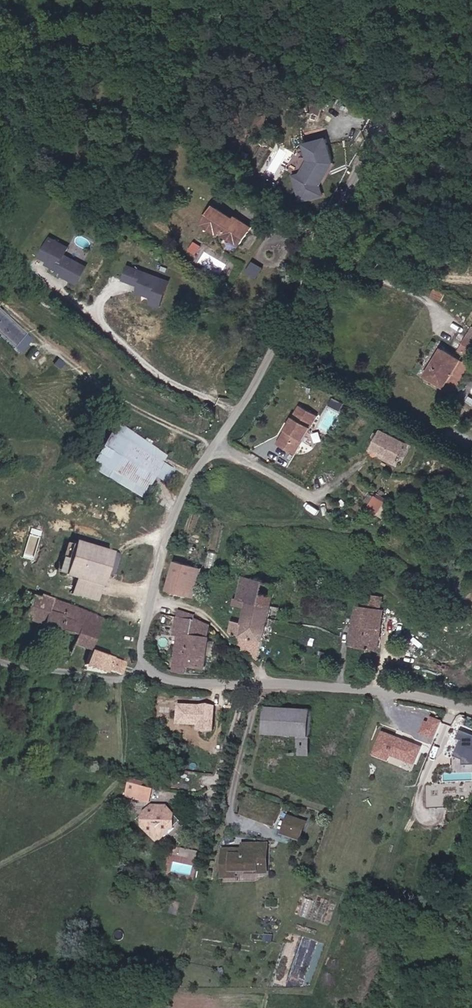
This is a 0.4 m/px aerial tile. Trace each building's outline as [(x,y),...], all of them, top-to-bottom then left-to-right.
[(329,136),(305,142),(309,159),(302,172),(295,174),(302,203),(328,197),(325,183),(335,164),(329,136)] [(219,206),(207,223),(225,236),(227,233),(245,246),(256,229),(240,218),(239,220),(219,206)] [(51,236),(40,256),(48,260),(46,264),(61,272),(59,276),(77,285),(87,267),(66,255),(71,247),(51,236)] [(191,251),(199,254),(202,245),(194,241),(191,251)] [(248,271),(257,278),(265,267),(255,260),(248,271)] [(170,281),(129,265),(123,280),(137,286),(135,292),(150,299),(148,305),(159,309),(170,281)] [(447,294),(436,290),(434,298),(444,301),(447,294)] [(23,352),(36,337),(0,309),(0,333),(23,352)] [(450,386),(448,389),(458,394),(471,366),(471,329),(471,331),(462,347),(469,350),(465,358),(445,348),(440,359),(442,361),(439,366),(437,365),(431,376),(450,386)] [(329,405),(341,410),(345,401),(333,396),(329,405)] [(321,415),(302,403),(277,444),(296,455),(321,415)] [(117,421),(89,463),(141,498),(169,455),(117,421)] [(410,442),(383,427),(372,448),(398,463),(410,442)] [(395,504),(377,493),(368,508),(386,519),(395,504)] [(112,557),(74,548),(65,582),(74,584),(71,596),(101,603),(112,557)] [(180,563),(177,576),(174,592),(194,596),(201,567),(186,564),(180,563)] [(240,631),(250,640),(248,648),(266,665),(270,645),(281,579),(250,574),(249,578),(247,600),(240,599),(239,604),(255,606),(253,622),(242,620),(240,631)] [(116,655),(108,653),(92,650),(93,643),(98,629),(103,615),(60,599),(42,592),(41,596),(34,594),(29,606),(3,598),(0,605),(0,614),(25,622),(26,620),(68,634),(68,637),(59,664),(86,672),(88,664),(112,670),(113,668),(125,671),(128,657),(116,655)] [(359,606),(358,618),(356,648),(385,649),(387,620),(387,609),(385,609),(386,594),(369,594),(363,602),(359,606)] [(217,624),(198,621),(196,621),(197,616),(179,613),(178,618),(177,638),(182,639),(180,665),(170,664),(169,675),(192,676),(193,670),(213,672),(217,630),(217,624)] [(13,652),(18,640),(0,633),(0,647),(13,652)] [(42,654),(44,646),(35,643),(33,650),(42,654)] [(34,691),(21,686),(18,695),(32,699),(34,691)] [(270,711),(267,739),(312,745),(316,717),(270,711)] [(437,740),(444,722),(431,717),(430,722),(426,721),(421,734),(437,740)] [(453,756),(471,763),(471,734),(462,730),(453,756)] [(424,747),(383,732),(374,758),(390,763),(392,756),(418,765),(424,747)] [(133,782),(129,797),(151,802),(153,790),(146,789),(147,784),(133,782)] [(285,806),(249,793),(242,814),(278,827),(285,806)] [(164,844),(177,831),(186,822),(177,815),(168,806),(158,806),(150,815),(142,824),(150,831),(164,844)] [(311,822),(290,815),(283,835),(304,842),(311,822)] [(241,848),(223,848),(222,880),(239,880),(239,875),(270,876),(271,843),(241,842),(241,848)]
